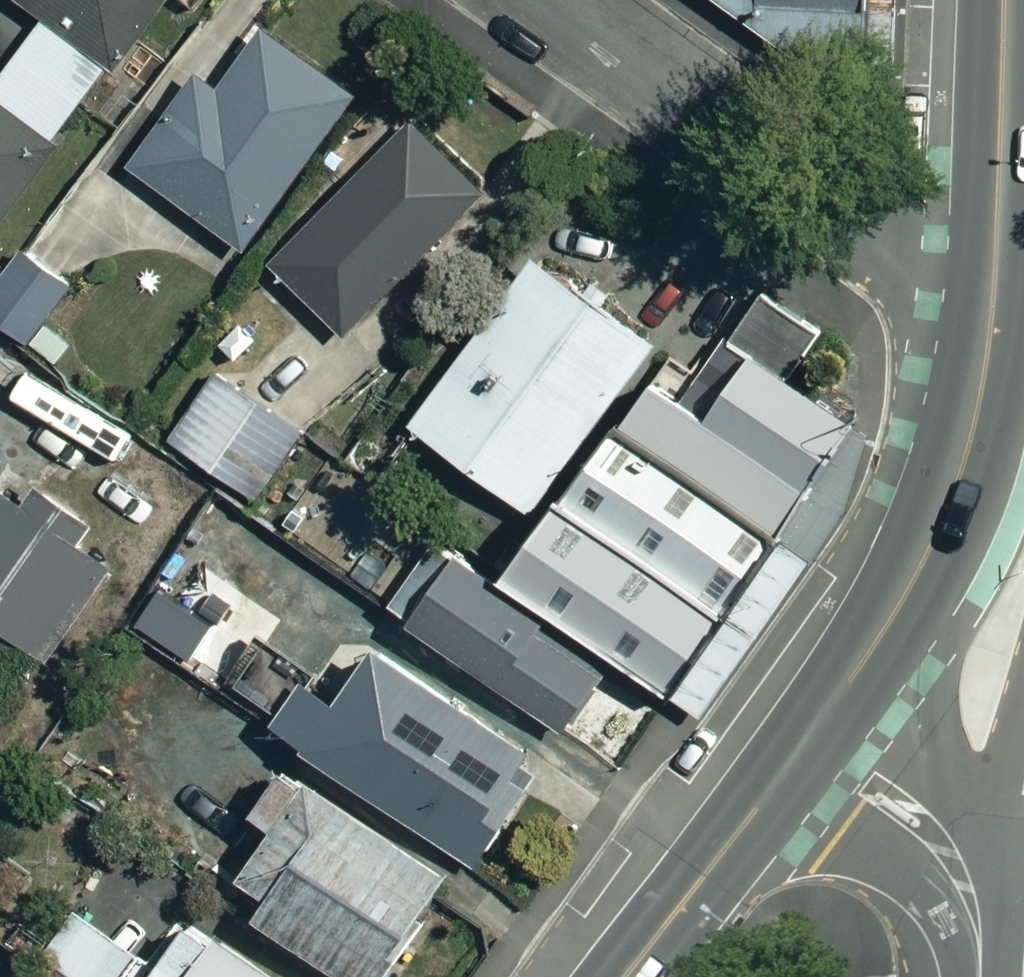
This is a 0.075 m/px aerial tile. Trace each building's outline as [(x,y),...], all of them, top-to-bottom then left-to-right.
[(48,14),(0,80),(0,219),(160,0),(30,0),(48,14)] [(858,98),(875,86),(878,0),(724,0),(858,98)] [(875,86),(904,86),(906,0),(878,0),(875,86)] [(360,92),(269,26),(230,79),(208,63),(135,163),(249,245),(360,92)] [(486,188),(414,121),(279,266),(351,333),(486,188)] [(661,338),(541,249),(415,418),(535,507),(661,338)] [(32,250),(0,289),(0,322),(39,354),(88,296),(32,250)] [(616,424),(771,536),(854,420),(733,334),(689,396),(654,371),(616,424)] [(308,427),(225,368),(177,436),(260,495),(308,427)] [(883,440),(854,420),(771,536),(792,550),(819,569),(855,518),(883,440)] [(771,536),(616,424),(507,573),(684,701),(792,550),(771,536)] [(0,479),(0,649),(34,672),(110,559),(75,535),(92,511),(38,475),(25,496),(0,479)] [(615,660),(449,539),(400,606),(566,728),(615,660)] [(819,569),(792,550),(684,701),(710,720),(819,569)] [(372,659),(347,641),(289,725),(470,851),(542,747),(386,639),(372,659)] [(296,757),(261,806),(281,820),(246,869),(275,889),(262,908),(358,976),(378,976),(454,871),(296,757)] [(197,905),(144,976),(296,976),(197,905)] [(78,907),(46,956),(78,976),(126,976),(143,950),(78,907)]
